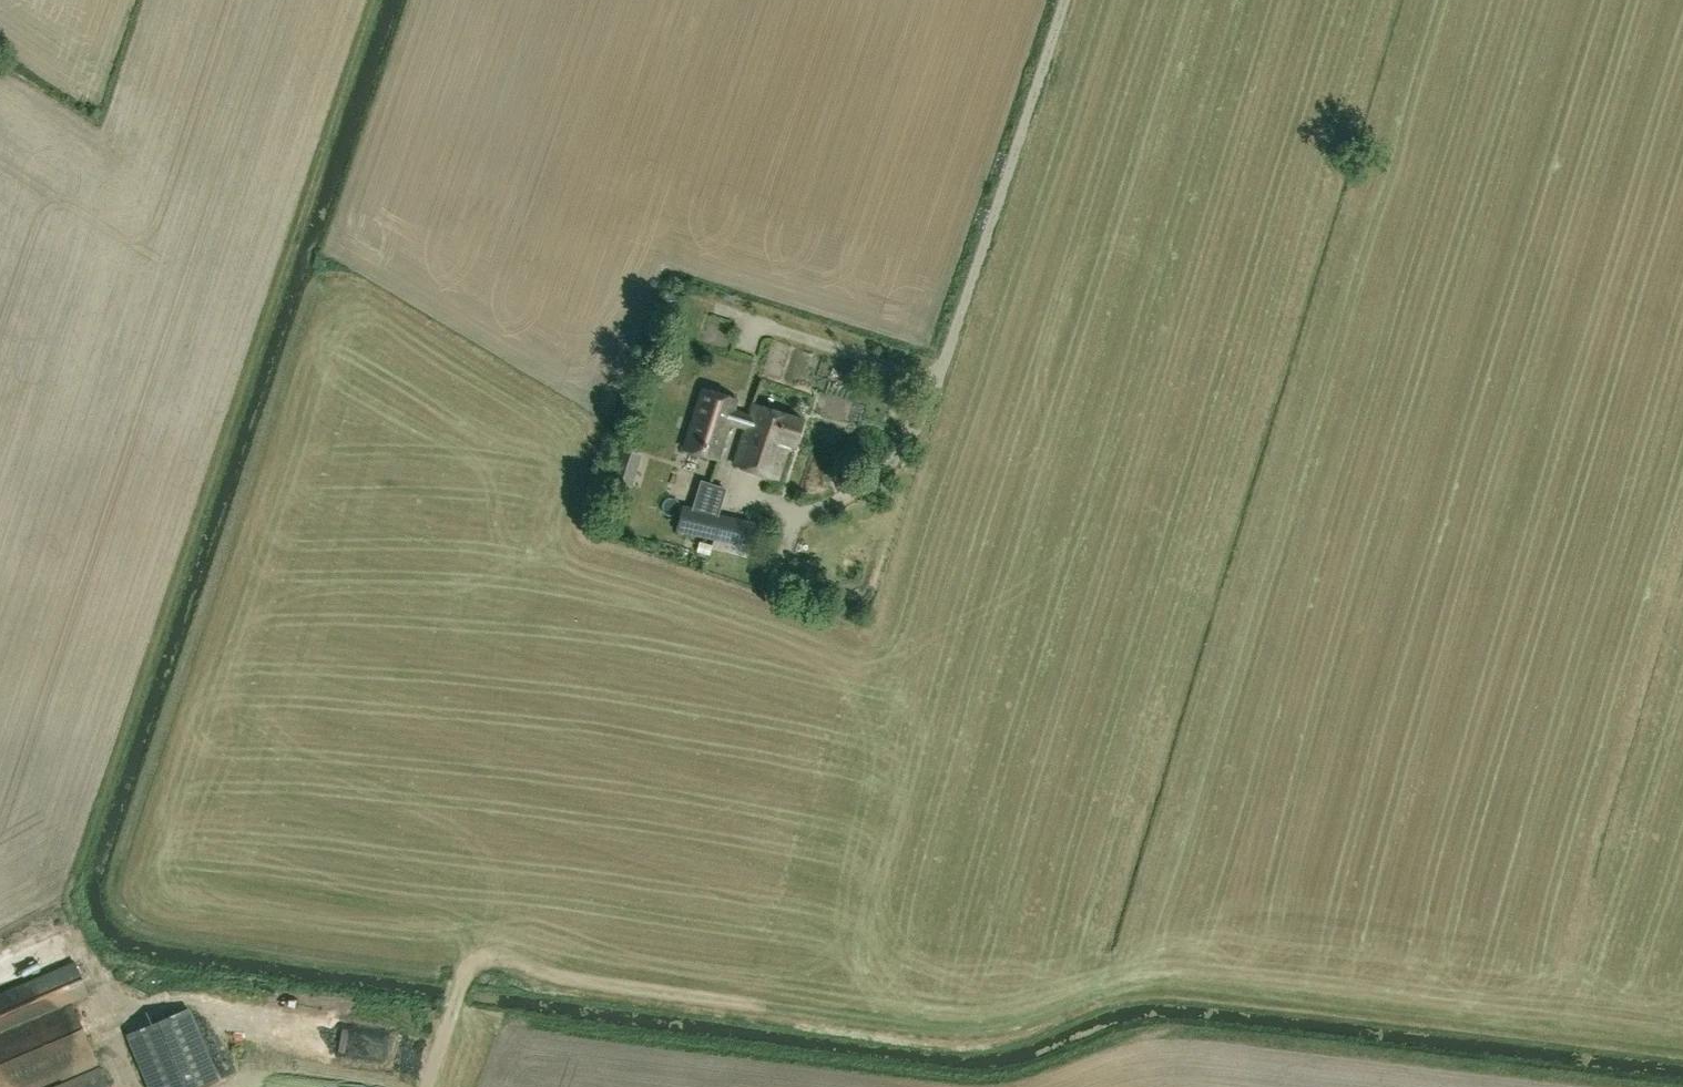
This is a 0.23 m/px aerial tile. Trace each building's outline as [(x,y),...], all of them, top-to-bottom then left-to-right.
[(730,422),(738,424),(741,412),(733,409),(737,398),(703,387),(684,447),(718,458),(730,422)] [(750,414),(741,412),(738,424),(746,427),(734,463),(776,476),(787,442),(795,444),(802,418),(753,403),(750,414)] [(757,522),(753,521),(717,513),(684,505),(677,529),(751,547),(756,524),(757,522)] [(42,974),(67,964),(58,943),(33,953),(42,974)] [(94,1053),(73,1001),(90,994),(77,963),(0,996),(0,1086),(12,1086),(94,1053)] [(135,1030),(128,1033),(151,1086),(199,1086),(218,1079),(187,1008),(135,1030)] [(100,1067),(55,1086),(109,1086),(100,1067)]
